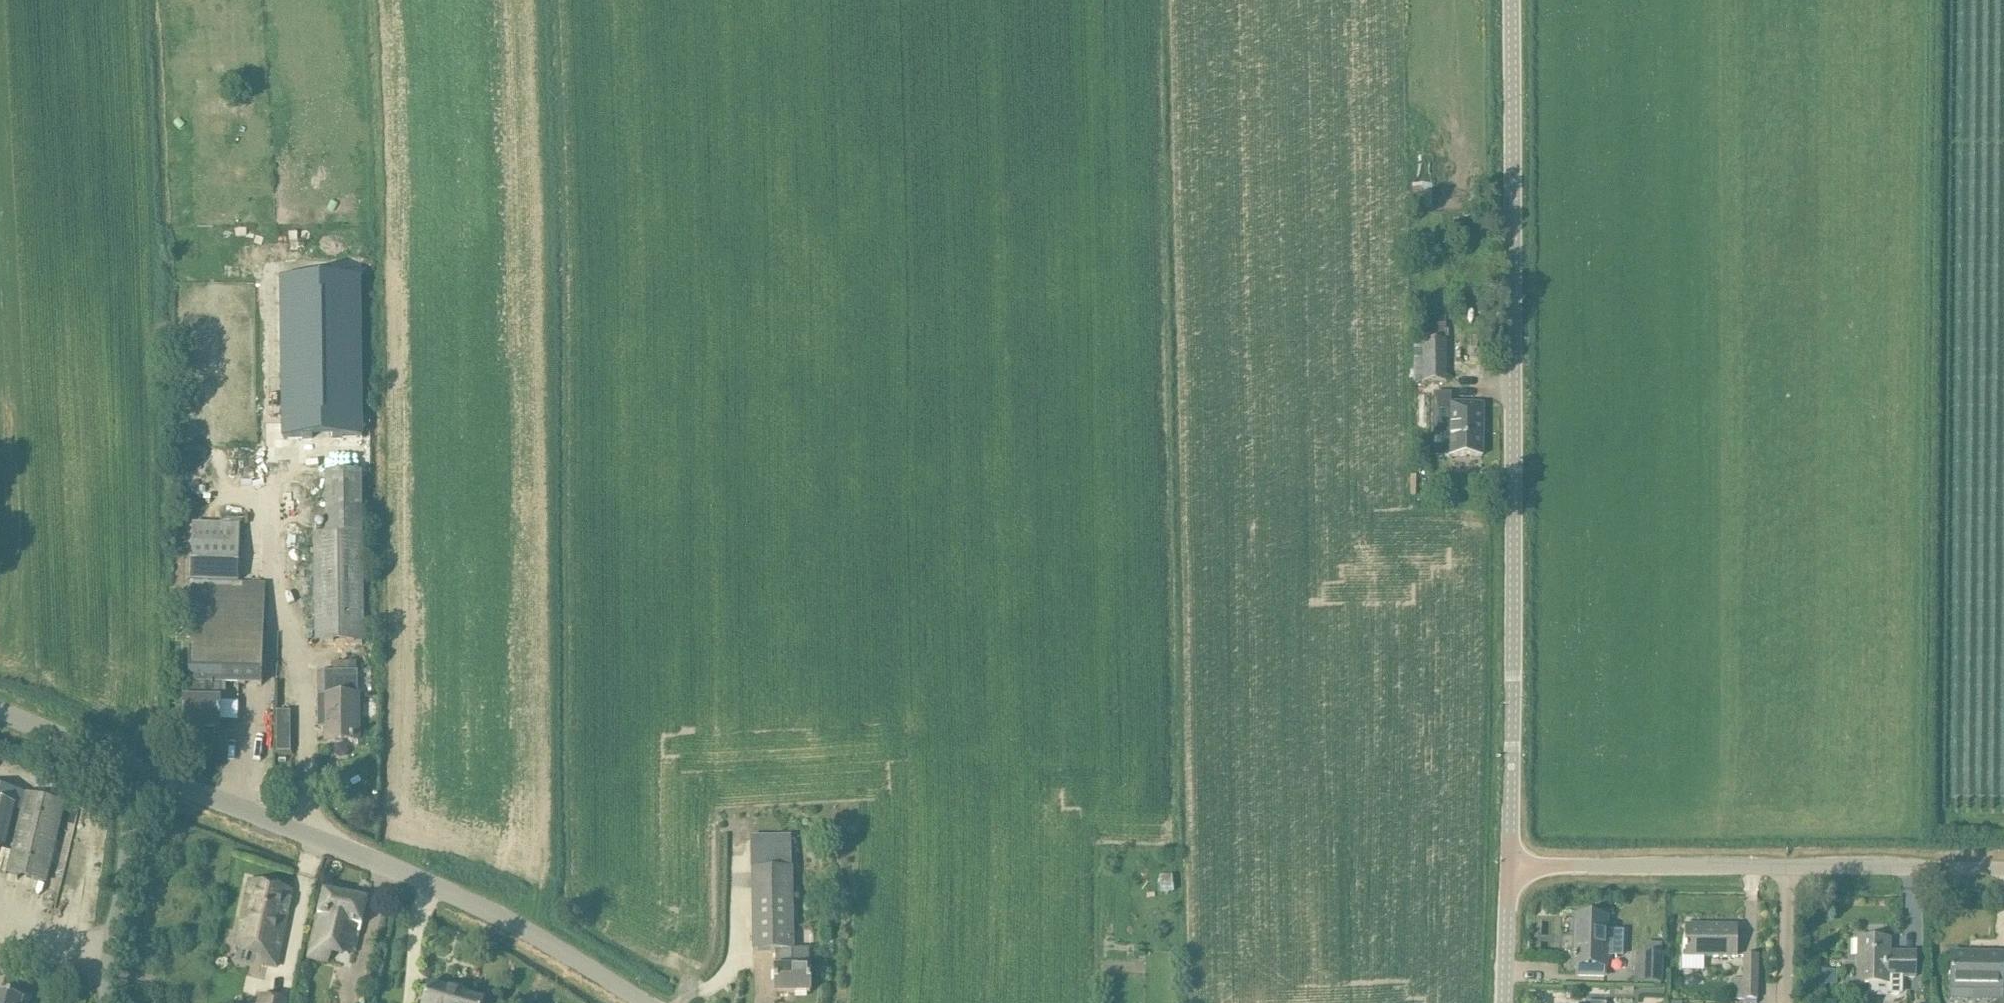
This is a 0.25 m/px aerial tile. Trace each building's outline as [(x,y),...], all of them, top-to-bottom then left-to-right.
[(369,267),(289,269),(292,435),(372,433),(369,267)] [(1446,341),(1425,341),(1425,382),(1446,382),(1446,341)] [(1428,395),(1414,395),(1414,399),(1415,429),(1428,428),(1428,395)] [(1450,425),(1450,456),(1483,456),(1484,406),(1439,405),(1439,425),(1450,425)] [(325,474),(326,534),(313,534),(315,643),(365,643),(363,473),(325,474)] [(221,728),(221,702),(226,702),(226,686),(263,687),(266,585),(239,584),(240,525),(194,525),(192,582),(189,681),(184,681),(184,700),(183,727),(221,728)] [(358,673),(357,673),(357,663),(333,663),(333,673),(319,673),(319,712),(325,712),(325,744),(360,743),(359,695),(358,695),(358,673)] [(295,711),(280,711),(280,752),(295,752),(295,711)] [(12,853),(3,851),(0,861),(0,873),(7,874),(48,885),(67,804),(25,793),(12,853)] [(6,847),(16,806),(0,802),(0,853),(6,847)] [(753,952),(775,952),(776,968),(775,968),(775,995),(811,994),(810,967),(810,949),(795,950),(793,868),(792,836),(750,837),(751,869),(753,952)] [(1161,894),(1174,893),(1171,860),(1159,861),(1160,869),(1155,870),(1157,889),(1160,888),(1161,894)] [(249,882),(236,949),(245,952),(244,954),(260,959),(259,966),(277,970),(281,954),(293,891),(249,882)] [(369,901),(323,890),(307,960),(329,965),(331,956),(343,958),(356,954),(369,901)] [(1634,958),(1634,938),(1607,938),(1607,918),(1575,918),(1574,967),(1579,967),(1579,978),(1606,977),(1606,967),(1606,959),(1634,958)] [(1736,927),(1686,927),(1686,958),(1736,959),(1736,927)] [(1858,985),(1887,986),(1887,996),(1903,996),(1904,979),(1915,979),(1915,953),(1890,953),(1890,940),(1858,939),(1858,985)] [(1663,986),(1664,954),(1639,954),(1638,965),(1635,965),(1634,985),(1663,986)] [(2001,990),(2001,997),(2000,997),(2000,1001),(1996,1002),(2003,1002),(2003,962),(2002,962),(2002,955),(1951,955),(1951,989),(2001,990)] [(1731,1001),(1758,1001),(1758,957),(1743,956),(1742,980),(1731,981),(1731,1001)] [(468,996),(429,985),(424,1002),(466,1002),(468,996)] [(24,1000),(0,993),(0,1002),(23,1002),(24,1000)]
